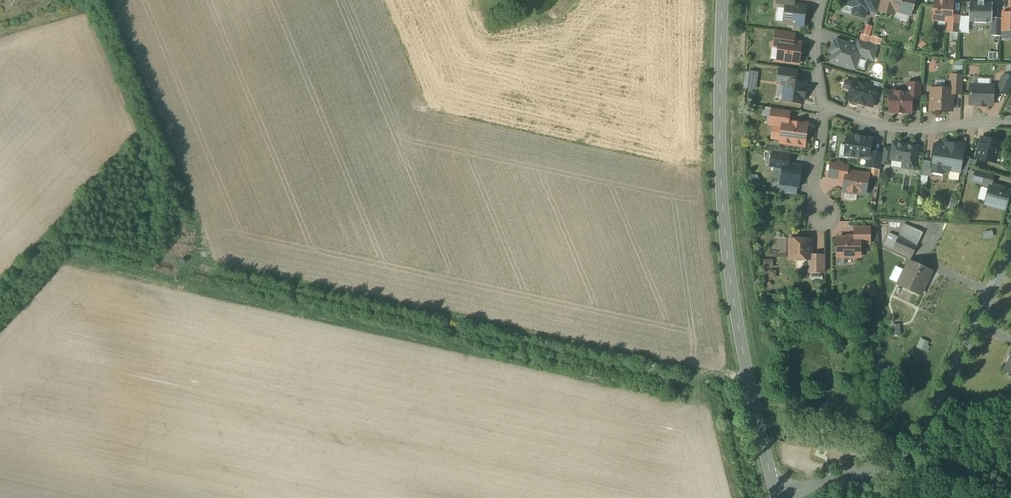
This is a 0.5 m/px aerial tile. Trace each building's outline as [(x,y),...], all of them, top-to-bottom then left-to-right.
[(847,0),(857,3),(854,14),(864,17),(866,9),(869,10),(872,0),(847,0)] [(869,10),(878,13),(878,11),(881,0),(872,0),(869,10)] [(878,11),(889,14),(890,9),(889,9),(892,0),(881,0),(878,11)] [(889,9),(890,9),(911,14),(915,0),(892,0),(889,9)] [(953,2),(936,0),(934,19),(947,21),(951,21),(952,15),(953,2)] [(984,1),(978,1),(978,3),(970,3),(969,22),(975,22),(975,23),(986,23),(986,22),(992,23),(992,18),(993,3),(984,3),(984,1)] [(806,7),(786,4),(784,22),(804,25),(806,7)] [(511,10),(502,19),(508,25),(517,15),(511,10)] [(1002,13),(1001,18),(1001,31),(1007,31),(1010,31),(1010,13),(1002,13)] [(961,16),(952,15),(951,21),(947,21),(946,31),(959,33),(961,16)] [(1001,18),(992,18),(992,23),(991,36),(1001,36),(1001,31),(1001,18)] [(795,33),(777,30),(776,40),(780,41),(781,40),(793,42),(795,33)] [(793,42),(781,40),(780,41),(778,61),(799,64),(801,43),(793,42)] [(857,48),(847,45),(847,43),(837,40),(836,43),(834,42),(831,52),(834,53),(832,61),(840,64),(840,65),(846,67),(846,66),(855,69),(860,54),(861,50),(857,48)] [(877,46),(860,40),(857,48),(861,50),(860,54),(873,59),(877,46)] [(797,72),(780,69),(778,83),(786,84),(787,80),(796,81),(797,72)] [(1004,74),(996,90),(1007,95),(1010,87),(1010,77),(1004,74)] [(964,76),(952,76),(951,90),(952,90),(952,94),(963,94),(964,76)] [(796,81),(787,80),(786,84),(784,101),(802,104),(803,97),(804,97),(805,89),(804,89),(805,83),(796,81)] [(878,89),(853,81),(848,99),(865,104),(864,105),(873,107),(876,95),(878,89)] [(884,84),(880,83),(878,89),(876,95),(884,98),(884,84)] [(922,84),(909,83),(908,93),(912,93),(912,99),(921,100),(922,84)] [(994,86),(971,85),(970,104),(993,105),(994,86)] [(951,90),(932,89),(932,110),(951,111),(952,94),(952,90),(951,90)] [(908,93),(891,92),(890,111),(896,112),(896,113),(903,113),(903,112),(911,112),(912,99),(912,93),(908,93)] [(790,111),(772,108),(770,124),(783,126),(784,121),(789,122),(790,111)] [(789,122),(784,121),(783,126),(781,142),(805,145),(807,124),(789,122)] [(872,139),(848,135),(845,155),(868,159),(869,159),(870,152),(872,139)] [(1000,143),(982,138),(977,158),(995,162),(1000,143)] [(946,143),(946,146),(935,144),(932,162),(930,172),(933,172),(943,174),(944,170),(950,171),(960,172),(960,171),(963,156),(963,153),(962,153),(964,144),(954,142),(954,144),(946,143)] [(918,147),(894,143),(893,148),(891,159),(892,159),(905,161),(904,167),(914,169),(918,147)] [(893,148),(884,147),(883,154),(881,164),(891,166),(892,159),(891,159),(893,148)] [(883,154),(870,152),(869,159),(868,159),(866,168),(872,169),(881,170),(881,164),(883,154)] [(790,155),(772,153),(771,166),(784,168),(784,165),(789,165),(790,155)] [(971,158),(963,156),(960,171),(967,172),(969,167),(971,159),(971,158)] [(977,161),(971,159),(969,167),(975,169),(977,161)] [(932,162),(924,161),(922,176),(932,177),(933,172),(930,172),(932,162)] [(849,165),(831,162),(829,176),(846,179),(847,171),(848,172),(849,165)] [(789,165),(784,165),(784,168),(782,184),(799,186),(801,167),(789,165)] [(881,170),(872,169),(871,176),(879,178),(881,170)] [(848,172),(847,171),(846,179),(844,191),(866,194),(869,175),(848,172)] [(960,172),(950,171),(949,179),(959,180),(960,172)] [(994,176),(976,171),(974,182),(990,186),(991,186),(994,176)] [(752,182),(752,175),(747,176),(748,189),(756,189),(757,182),(752,182)] [(991,186),(990,186),(985,203),(1005,209),(1010,191),(991,186)] [(870,228),(855,228),(855,238),(860,238),(860,243),(870,243),(870,228)] [(910,236),(901,232),(894,248),(912,257),(923,233),(913,228),(910,236)] [(855,238),(838,238),(838,257),(860,257),(860,243),(860,238),(855,238)] [(811,240),(790,240),(790,259),(794,259),(796,262),(800,262),(802,259),(803,259),(810,259),(811,259),(811,256),(811,240)] [(826,256),(811,256),(811,259),(810,259),(810,272),(826,272),(826,256)] [(932,271),(910,261),(905,272),(905,273),(900,284),(899,284),(899,285),(920,295),(925,285),(924,285),(930,272),(931,272),(932,271)]
